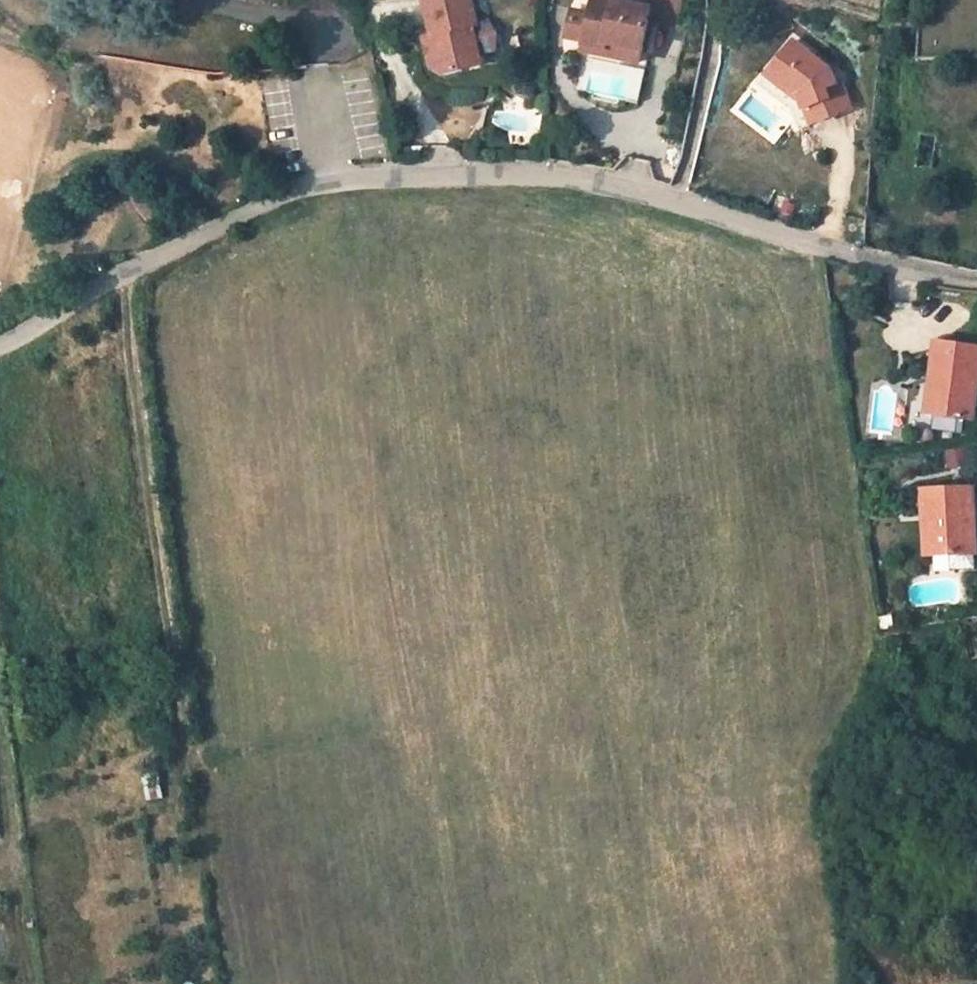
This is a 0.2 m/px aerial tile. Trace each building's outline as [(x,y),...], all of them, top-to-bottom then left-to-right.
[(591,52),(612,56),(613,50),(646,56),(652,25),(671,29),(676,4),(657,0),(654,15),(600,5),(591,52)] [(467,3),(423,15),(433,52),(423,55),(432,85),(445,94),(464,89),(461,79),(481,74),(478,62),(471,54),(468,54),(466,46),(478,43),(467,3)] [(644,67),(646,56),(613,50),(612,56),(611,61),(644,67)] [(836,102),(829,88),(783,67),(768,98),(799,111),(806,128),(814,125),(820,139),(851,126),(839,100),(836,102)] [(973,419),(976,391),(976,347),(937,341),(933,369),(943,370),(937,414),(938,414),(956,417),(973,419)] [(943,370),(933,369),(927,413),(937,414),(943,370)] [(956,417),(938,414),(936,429),(954,431),(956,417)] [(943,452),(945,466),(973,462),(971,448),(943,452)] [(933,512),(934,555),(950,555),(975,554),(976,554),(973,487),(923,489),(924,513),(933,512)] [(933,512),(924,513),(926,555),(934,555),(933,512)] [(975,554),(950,555),(951,570),(976,569),(975,554)]
